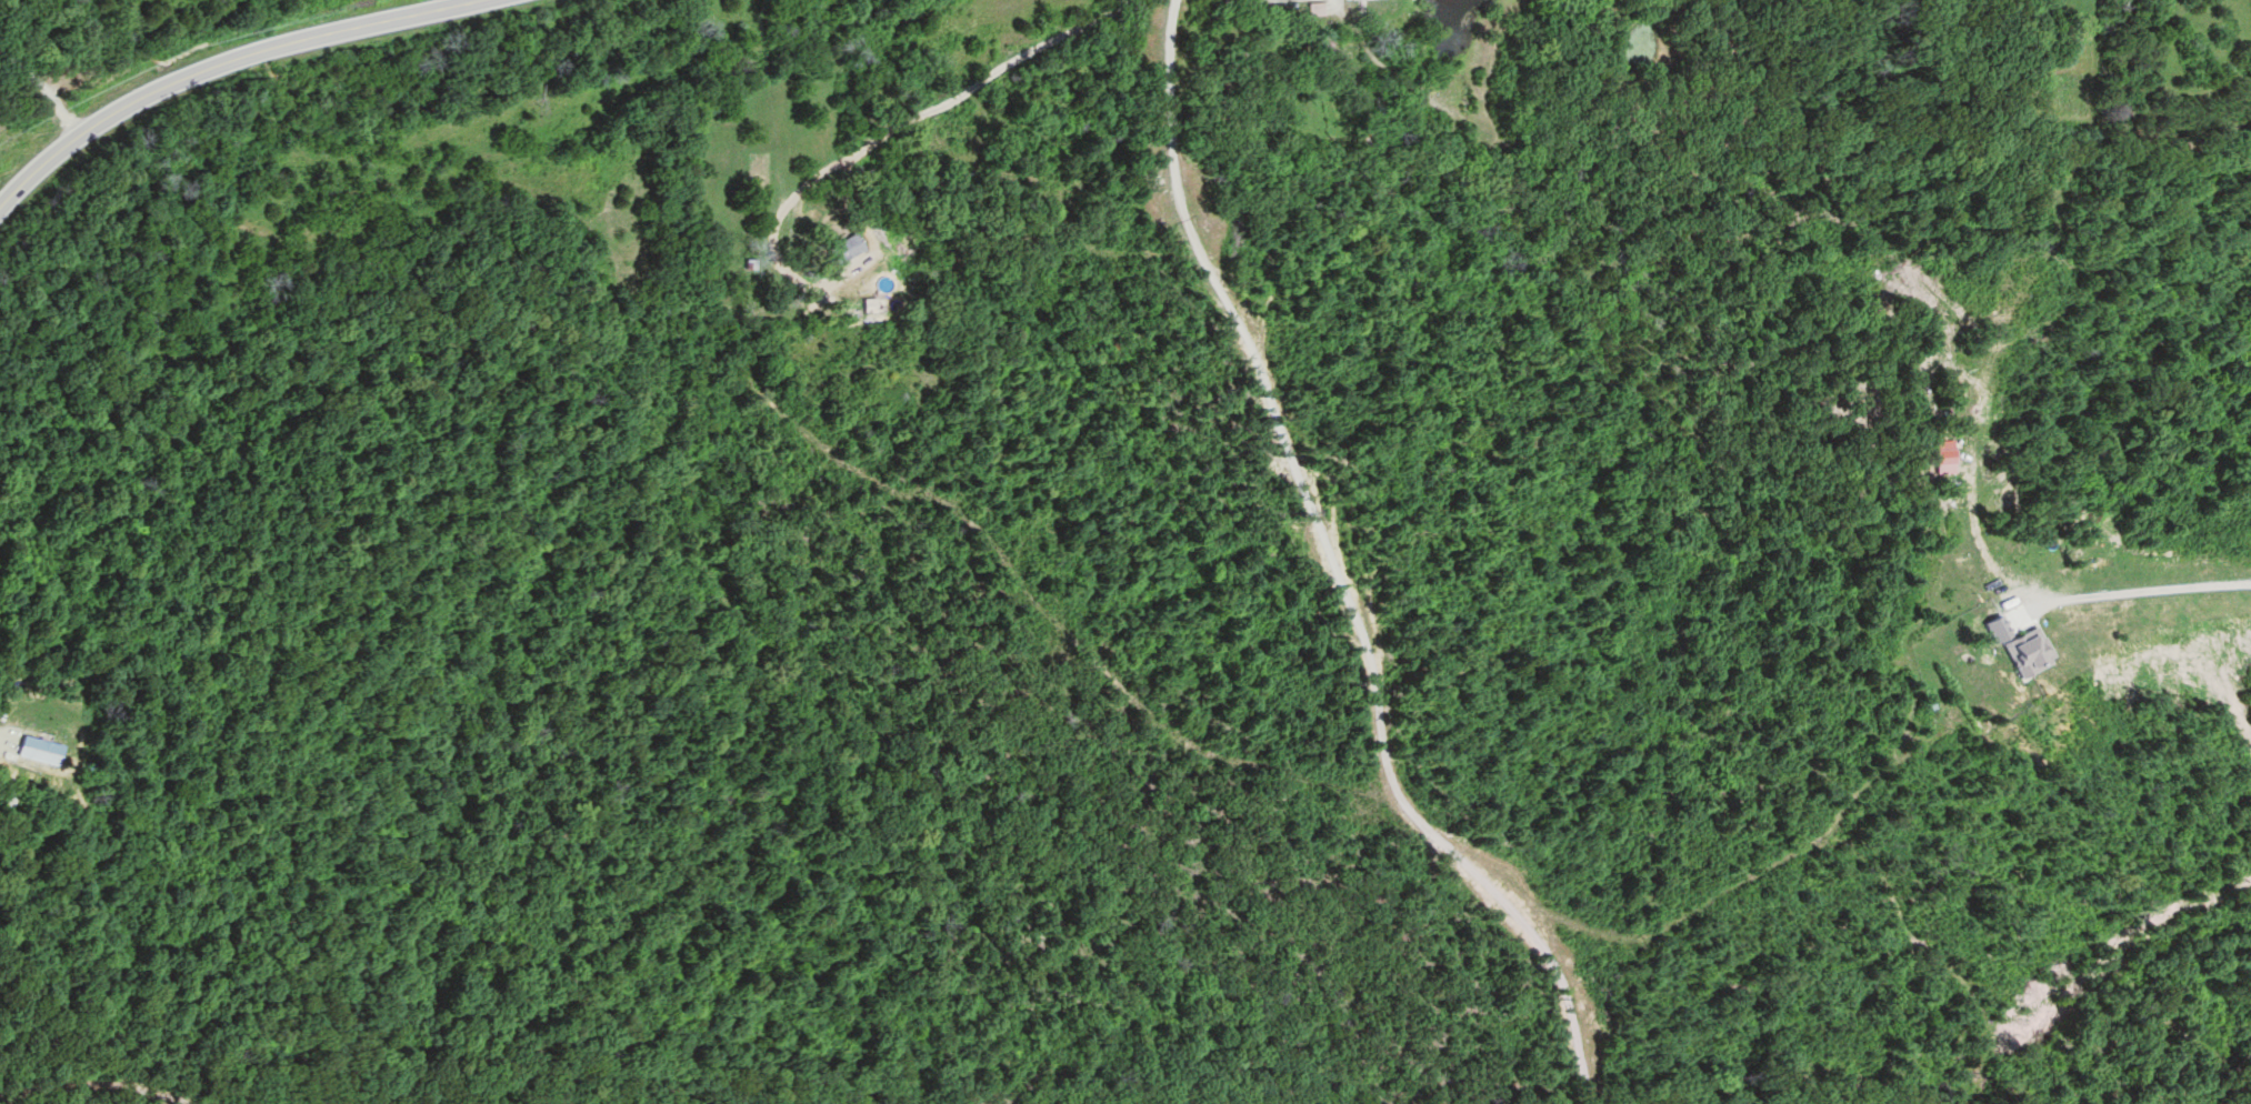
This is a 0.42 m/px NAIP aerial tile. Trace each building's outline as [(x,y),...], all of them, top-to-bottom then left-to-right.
[(843,261),(864,253),(857,234),(836,242),(843,261)] [(861,298),(861,315),(884,315),(884,298),(861,298)]
